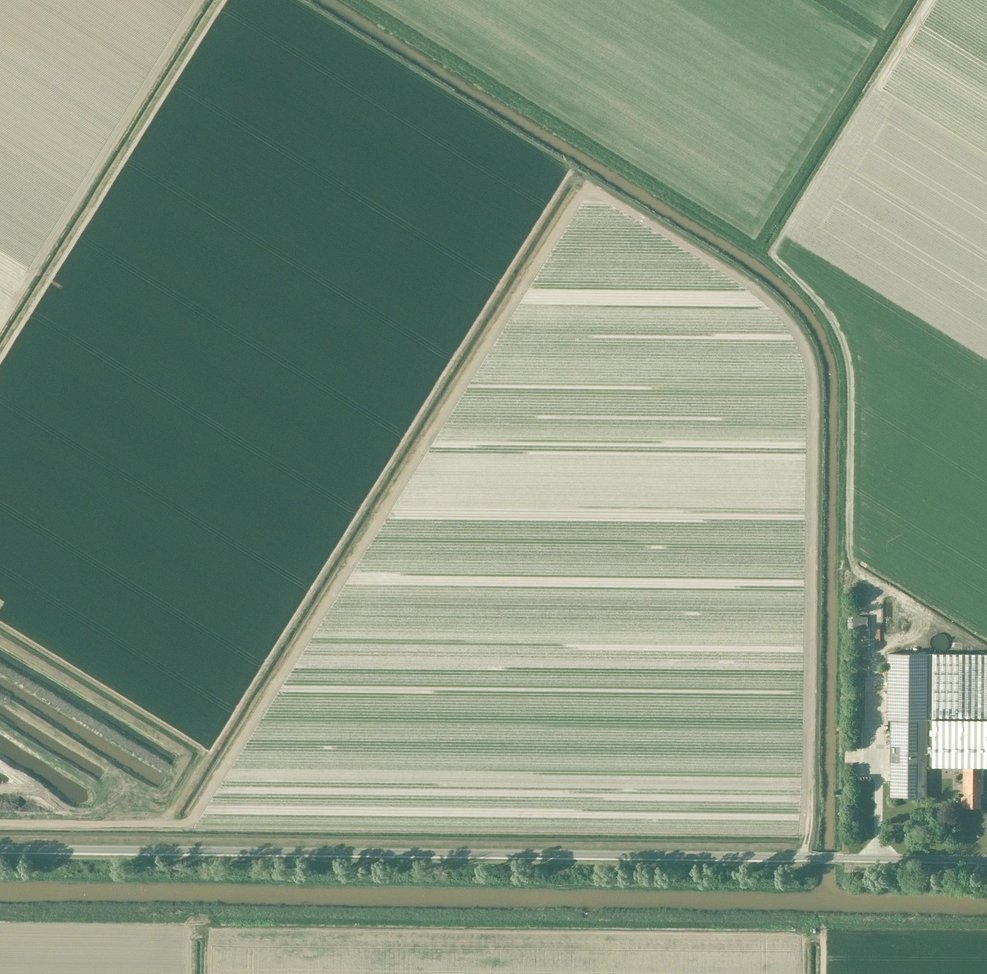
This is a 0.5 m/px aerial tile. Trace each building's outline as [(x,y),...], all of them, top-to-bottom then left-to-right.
[(926,798),(926,742),(932,742),(932,765),(964,766),(963,797),(966,797),(966,808),(971,808),(980,808),(980,794),(983,794),(983,766),(986,766),(986,653),(887,652),(886,720),(890,720),(890,759),(888,759),(888,762),(890,762),(890,798),(926,798)] [(857,756),(857,766),(866,765),(866,756),(857,756)]
